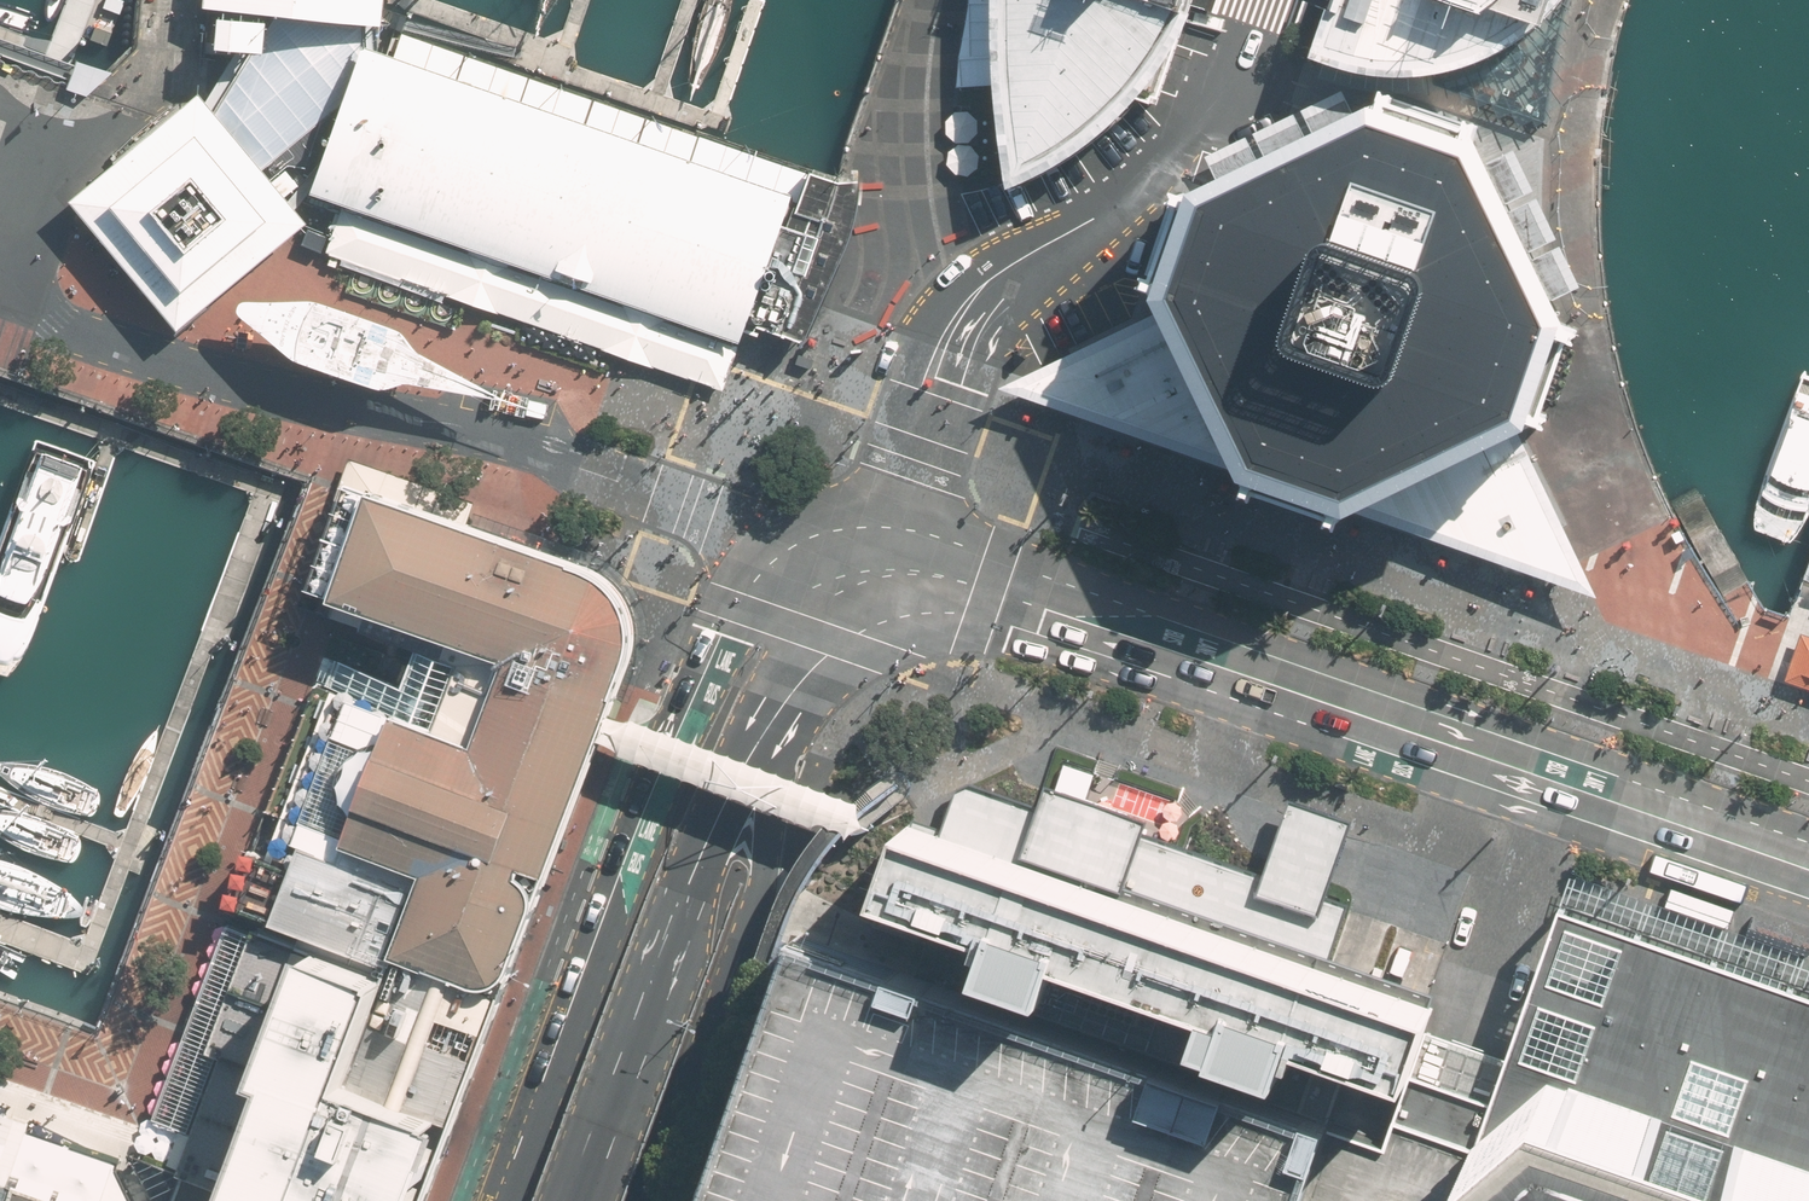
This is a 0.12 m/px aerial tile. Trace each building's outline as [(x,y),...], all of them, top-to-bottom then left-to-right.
[(196,12),(212,14),(210,32),(208,51),(250,55),(233,84),(216,113),(198,90),(119,156),(67,199),(75,209),(125,268),(175,328),(305,221),(292,206),(248,153),(250,151),(263,160),(289,162),(310,150),(324,112),(335,117),(359,53),(372,46),(374,24),(381,25),(382,17),(382,13),(383,0),(197,0),(196,12)] [(1013,186),(1059,164),(1091,143),(1120,119),(1154,84),(1194,10),(1197,0),(998,0),(997,69),(1000,112),(1006,151),(1010,170),(1013,186)] [(1311,58),(1351,70),(1377,74),(1407,75),(1440,72),(1479,61),(1509,45),(1559,8),(1563,0),(1332,0),(1311,58)] [(1560,30),(1559,8),(1509,45),(1479,61),(1440,72),(1407,75),(1377,74),(1375,90),(1373,105),(1479,140),(1558,290),(1572,281),(1580,277),(1566,247),(1520,149),(1532,150),(1536,132),(1542,134),(1544,126),(1560,30)] [(392,53),(372,46),(359,53),(335,117),(764,259),(780,214),(787,192),(686,156),(695,129),(400,32),(392,53)] [(90,64),(84,82),(101,88),(106,70),(90,64)] [(1197,190),(1161,295),(1166,308),(1247,473),(1353,509),(1519,429),(1530,423),(1569,311),(1558,290),(1479,140),(1373,105),(1197,190)] [(764,259),(335,117),(308,190),(340,202),(736,339),(742,319),(764,259)] [(742,319),(800,339),(818,300),(841,249),(847,234),(851,221),(854,205),(855,193),(856,179),(835,179),(806,169),(796,196),(787,192),(780,214),(764,259),(742,319)] [(340,202),(323,251),(718,388),(736,339),(340,202)] [(1032,372),(1001,387),(1247,473),(1166,308),(1032,372)] [(797,356),(812,361),(814,352),(799,348),(797,356)] [(1353,509),(1596,594),(1519,429),(1353,509)] [(339,598),(374,492),(344,482),(308,588),(339,598)] [(549,873),(596,745),(604,722),(611,707),(639,640),(633,601),(610,574),(569,556),(374,492),(339,598),(372,609),(510,660),(495,701),(479,744),(437,728),(398,714),(351,843),(358,846),(427,871),(397,952),(479,983),(489,985),(497,984),(507,978),(513,970),(538,902),(538,897),(537,890),(535,885),(529,878),(525,873),(529,865),(549,873)] [(1676,517),(1670,520),(1673,525),(1678,523),(1676,517)] [(1627,541),(1622,543),(1625,549),(1630,546),(1627,541)] [(1689,547),(1681,551),(1685,559),(1688,558),(1693,555),(1689,547)] [(1808,627),(1808,565),(1789,620),(1799,623),(1808,627)] [(1709,584),(1702,588),(1706,596),(1709,594),(1714,591),(1709,584)] [(372,609),(365,628),(424,649),(461,663),(437,728),(479,744),(495,701),(510,660),(372,609)] [(1802,631),(1785,680),(1808,689),(1808,633),(1802,631)] [(461,663),(424,649),(410,686),(339,660),(329,688),(333,690),(398,714),(437,728),(461,663)] [(398,714),(333,690),(272,858),(312,873),(320,851),(352,862),(358,846),(351,843),(398,714)] [(943,832),(907,820),(882,891),(995,930),(982,966),(1052,990),(1064,956),(1208,1005),(1195,1043),(1284,1074),(1296,1039),(1318,1047),(1409,1078),(1435,1002),(1401,990),(1345,970),(1328,964),(1349,904),(1328,897),(1265,875),(1149,834),(1153,821),(1046,784),(1039,806),(973,783),(958,790),(943,832)] [(1280,830),(1265,875),(1328,897),(1345,851),(1357,819),(1292,797),(1280,830)] [(352,862),(320,851),(312,873),(294,922),(394,959),(397,952),(427,871),(358,846),(352,862)] [(1562,903),(1808,988),(1808,958),(1568,874),(1559,902),(1562,903)] [(1672,888),(1666,904),(1730,926),(1736,910),(1672,888)] [(1562,903),(1514,1034),(1491,1096),(1451,1082),(1415,1069),(1388,1146),(1327,1125),(1300,1200),(1808,1200),(1808,988),(1562,903)] [(139,1157),(181,1173),(224,1055),(212,1050),(256,933),(230,923),(139,1157)] [(788,955),(783,969),(702,1200),(1300,1200),(1327,1125),(1331,1111),(1321,1107),(1300,1100),(798,927),(793,941),(788,955)] [(228,1197),(272,1082),(259,1078),(309,948),(257,929),(256,933),(212,1050),(224,1055),(181,1173),(171,1200),(237,1200),(228,1197)] [(387,978),(309,948),(259,1078),(272,1082),(228,1197),(237,1200),(420,1200),(451,1122),(347,1081),(387,978)] [(451,1122),(507,978),(497,984),(489,985),(479,983),(397,952),(394,959),(387,978),(347,1081),(451,1122)] [(14,1187),(9,1185),(28,1132),(32,1122),(20,1118),(4,1112),(0,1124),(0,1200),(9,1200),(14,1187)] [(28,1132),(9,1185),(14,1187),(55,1200),(132,1200),(117,1169),(119,1162),(28,1132)] [(181,1173),(139,1157),(133,1155),(156,1200),(171,1200),(181,1173)] [(14,1187),(9,1200),(55,1200),(14,1187)]
